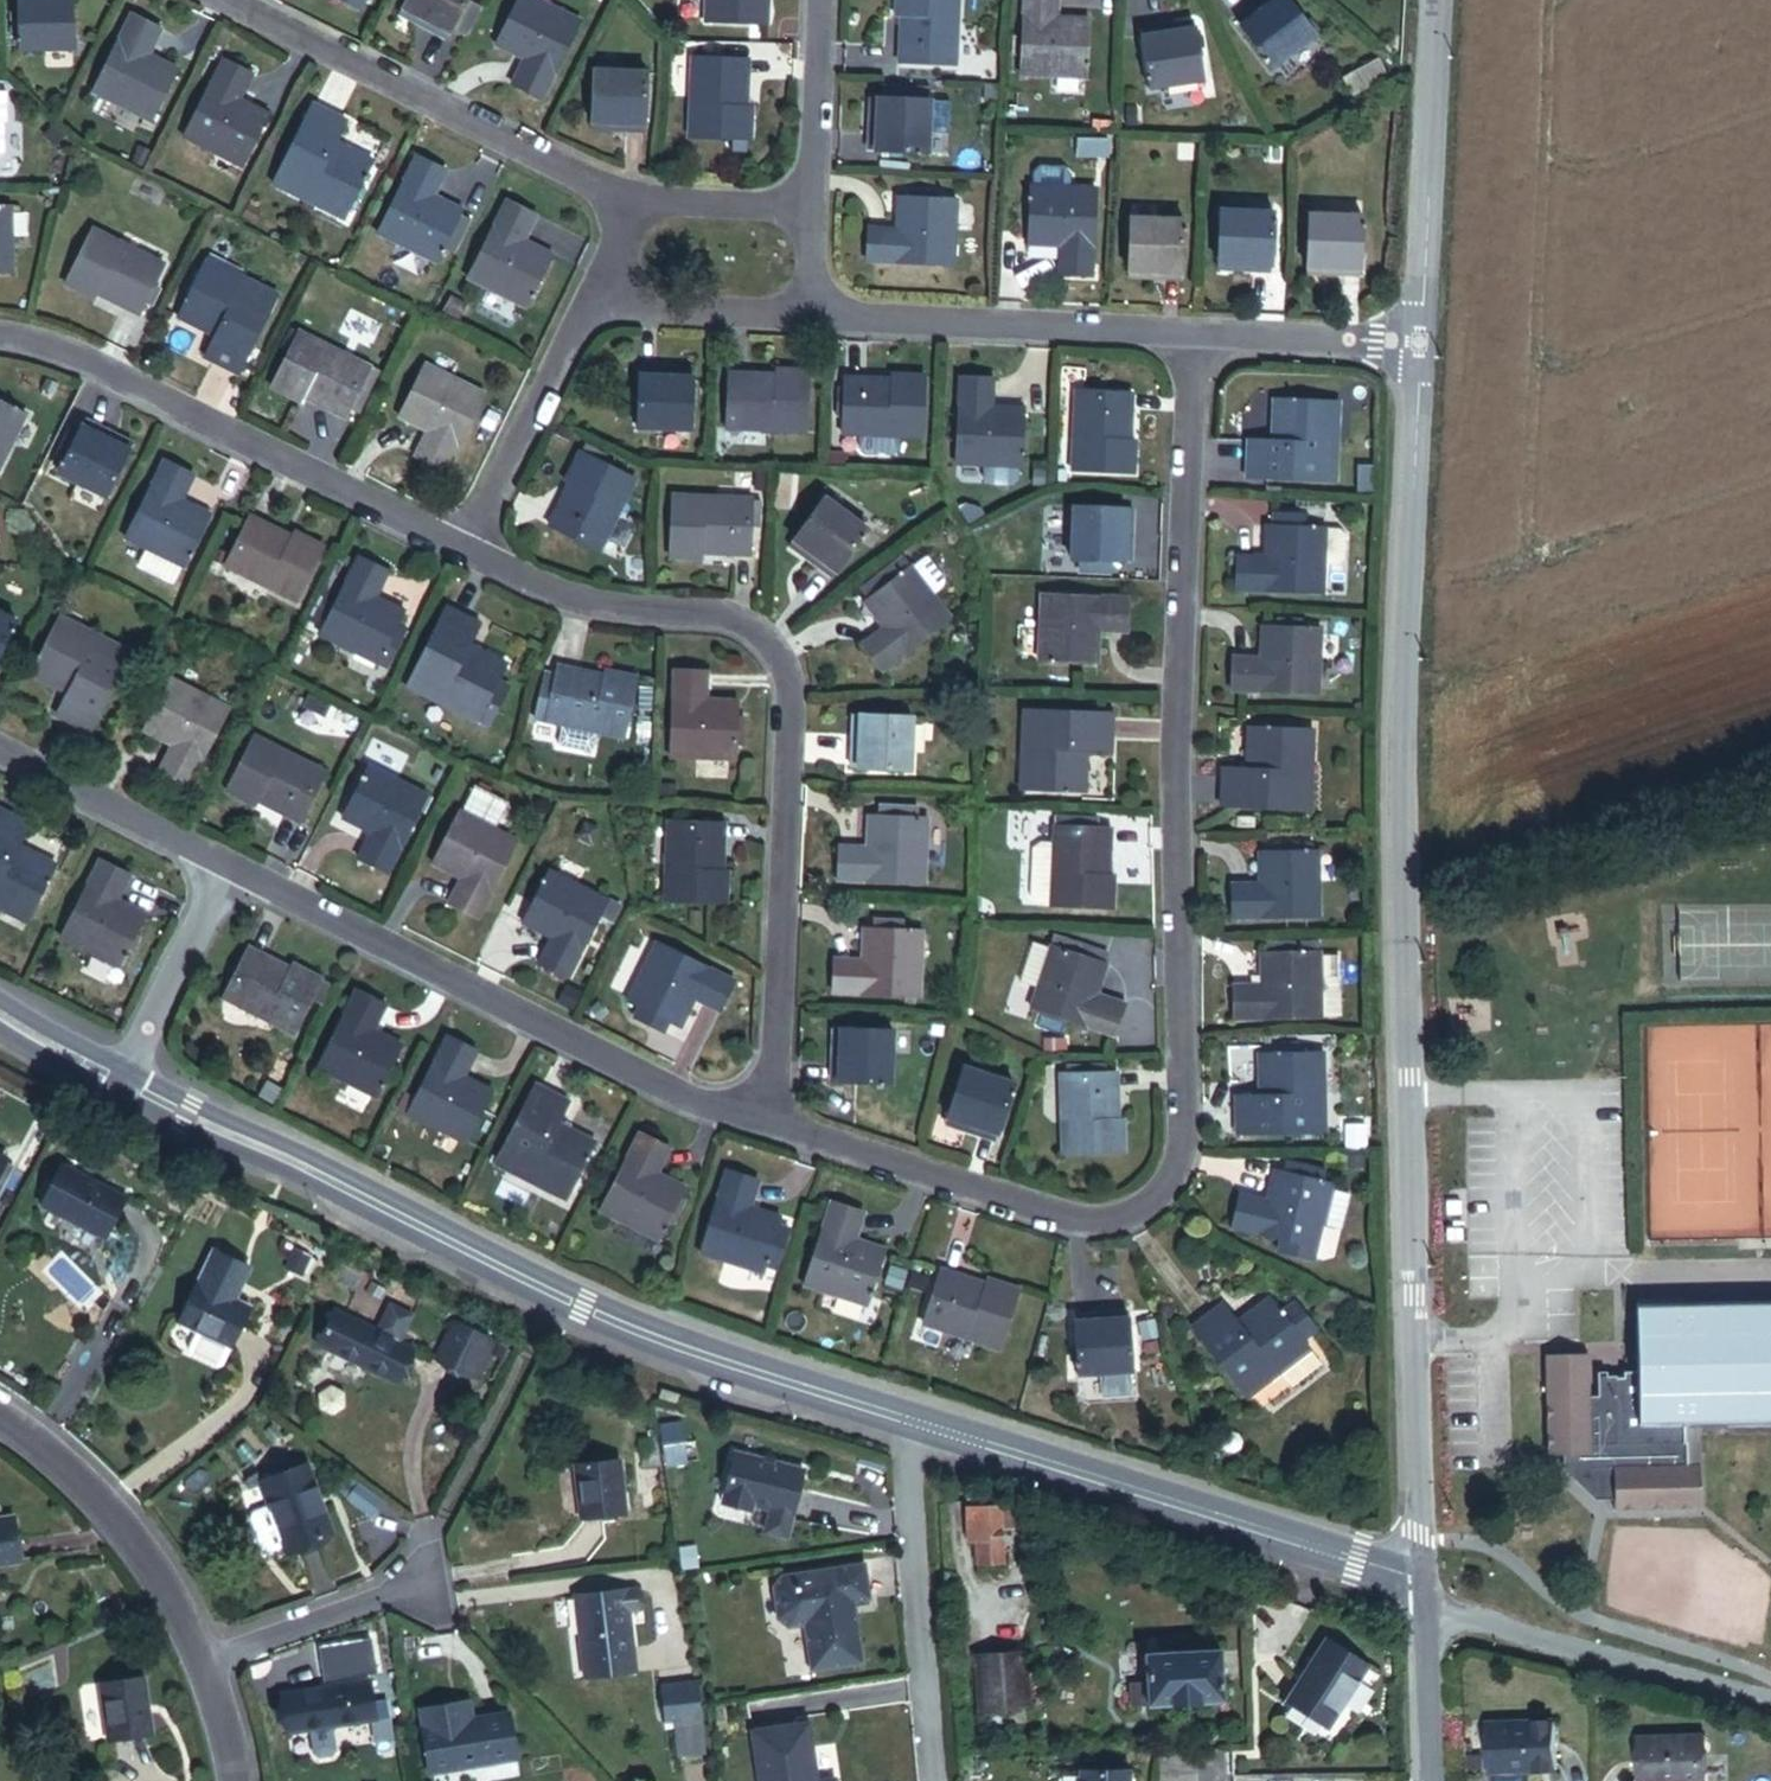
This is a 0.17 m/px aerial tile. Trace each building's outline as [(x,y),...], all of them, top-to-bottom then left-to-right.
[(70,50),(68,0),(37,0),(35,0),(15,0),(16,51),(70,50)] [(361,0),(335,0),(356,11),(361,0)] [(444,42),(466,0),(406,0),(400,13),(433,30),(429,36),(444,42)] [(535,100),(573,25),(521,0),(516,0),(495,42),(519,54),(505,85),(535,100)] [(704,21),(770,25),(771,0),(705,0),(704,21)] [(954,66),(956,0),(893,0),(892,17),(898,17),(896,65),(954,66)] [(1086,81),(1087,31),(1060,30),(1060,0),(1023,0),(1021,79),(1086,81)] [(1312,36),(1284,0),(1274,0),(1254,16),(1251,12),(1235,25),(1271,69),(1312,36)] [(92,92),(148,120),(169,77),(144,65),(160,32),(129,16),(92,92)] [(1145,91),(1197,83),(1189,32),(1155,38),(1154,33),(1136,36),(1145,91)] [(752,60),(690,57),(687,139),(754,142),(756,106),(750,105),(752,60)] [(240,165),(262,120),(237,108),(253,75),(220,59),(182,135),(240,165)] [(621,134),(637,134),(640,77),(589,75),(587,125),(621,126),(621,134)] [(879,101),(927,103),(927,90),(879,89),(879,101)] [(867,153),(926,155),(928,103),(927,103),(879,101),(875,101),(874,135),(868,135),(867,153)] [(315,198),(348,215),(373,165),(333,145),(344,123),(311,106),(270,186),(311,207),(315,198)] [(1102,161),(1103,145),(1074,144),(1074,160),(1102,161)] [(373,234),(429,262),(452,218),(426,205),(443,172),(412,157),(373,234)] [(1088,277),(1091,191),(1065,190),(1065,175),(1060,168),(1038,168),(1032,174),(1031,189),(1028,189),(1026,238),(1055,239),(1054,276),(1088,277)] [(343,223),(348,215),(315,198),(311,207),(343,223)] [(862,263),(952,268),(956,202),(893,199),(891,228),(864,226),(862,263)] [(521,307),(543,263),(517,249),(533,218),(502,202),(463,279),(521,307)] [(1249,275),(1268,275),(1269,215),(1216,213),(1215,265),(1249,266),(1249,275)] [(1337,277),(1356,277),(1358,219),(1307,217),(1305,267),(1337,268),(1337,277)] [(1163,282),(1179,282),(1181,224),(1128,222),(1126,274),(1164,275),(1163,282)] [(95,296),(135,314),(159,264),(89,231),(61,286),(92,301),(95,296)] [(234,277),(237,272),(201,255),(195,269),(230,285),(234,277)] [(199,359),(234,376),(274,297),(234,277),(230,285),(195,269),(170,318),(209,337),(199,359)] [(341,424),(347,411),(368,369),(294,334),(264,393),(296,409),(298,403),(341,424)] [(409,457),(440,472),(480,395),(421,366),(400,413),(425,425),(409,457)] [(720,428),(801,431),(804,369),(771,367),(771,373),(722,372),(720,428)] [(347,411),(355,416),(377,374),(368,369),(347,411)] [(920,437),(923,371),(888,370),(888,378),(840,376),(840,386),(838,425),(838,434),(857,435),(856,451),(862,457),(883,458),(889,452),(890,436),(920,437)] [(634,431),(687,433),(689,380),(655,379),(655,371),(636,371),(634,431)] [(955,465),(1023,467),(1024,417),(994,416),(995,385),(957,384),(955,465)] [(1070,472),(1136,475),(1137,442),(1130,442),(1132,395),(1073,393),(1070,472)] [(1238,481),(1331,485),(1333,440),(1325,440),(1326,403),(1272,400),(1270,443),(1240,442),(1238,481)] [(20,412),(0,403),(0,454),(20,412)] [(1325,440),(1333,440),(1335,403),(1326,403),(1325,440)] [(55,475),(102,499),(126,450),(95,435),(98,430),(82,422),(77,431),(62,461),(55,475)] [(56,458),(62,461),(77,431),(71,428),(56,458)] [(543,529),(595,555),(631,481),(572,452),(556,485),(563,488),(543,529)] [(181,568),(203,523),(177,510),(192,478),(160,462),(122,539),(143,549),(181,568)] [(749,559),(750,533),(750,507),(750,503),(668,501),(667,564),(702,565),(702,558),(749,559)] [(836,580),(867,532),(823,502),(794,545),(825,565),(821,571),(836,580)] [(750,533),(758,533),(758,507),(750,507),(750,533)] [(1109,566),(1120,566),(1121,531),(1129,531),(1129,514),(1069,512),(1067,564),(1075,564),(1109,566)] [(217,574),(286,609),(317,548),(286,532),(282,539),(243,520),(217,574)] [(1232,594),(1317,597),(1319,569),(1320,534),(1269,532),(1268,559),(1234,557),(1232,594)] [(1331,569),(1339,564),(1339,540),(1334,535),(1320,534),(1319,569),(1331,569)] [(173,584),(181,568),(143,549),(135,566),(173,584)] [(392,624),(395,618),(370,606),(386,575),(354,559),(315,634),(372,663),(392,624)] [(865,602),(866,601),(904,571),(896,561),(857,592),(865,602)] [(1075,571),(1108,573),(1109,566),(1075,564),(1075,571)] [(876,675),(944,623),(904,571),(866,601),(884,626),(855,649),(876,675)] [(1088,635),(1124,637),(1125,602),(1041,599),(1038,663),(1086,665),(1088,635)] [(494,683),(504,664),(464,644),(475,622),(442,606),(401,687),(442,707),(446,699),(478,715),(494,683)] [(12,620),(0,614),(0,643),(12,620)] [(82,640),(86,633),(49,615),(46,623),(82,640)] [(51,716),(85,733),(125,652),(86,633),(82,640),(46,623),(20,673),(62,694),(51,716)] [(372,663),(381,668),(401,629),(392,624),(372,663)] [(1227,694),(1313,697),(1315,633),(1300,633),(1272,632),(1265,631),(1264,660),(1228,659),(1227,694)] [(619,738),(632,674),(600,668),(599,675),(555,666),(553,677),(541,675),(532,721),(557,726),(552,747),(586,754),(590,733),(619,738)] [(734,758),(735,744),(736,723),(737,708),(706,707),(708,670),(672,669),(668,755),(734,758)] [(152,770),(185,786),(224,709),(165,680),(142,726),(167,738),(152,770)] [(478,715),(490,721),(506,688),(494,683),(478,715)] [(474,723),(478,715),(446,699),(442,707),(474,723)] [(1029,796),(1086,798),(1088,754),(1111,755),(1113,717),(1023,713),(1021,756),(1022,756),(1031,757),(1029,796)] [(844,770),(906,772),(907,717),(855,716),(854,752),(845,752),(844,770)] [(1304,816),(1306,769),(1307,733),(1253,731),(1251,774),(1227,773),(1225,813),(1304,816)] [(1306,769),(1315,770),(1317,733),(1307,733),(1306,769)] [(294,827),(320,775),(246,738),(216,796),(250,813),(253,806),(294,827)] [(1021,795),(1029,796),(1031,757),(1022,756),(1021,795)] [(382,871),(421,795),(364,766),(341,810),(366,823),(350,854),(382,871)] [(1304,816),(1314,817),(1315,770),(1306,769),(1304,816)] [(455,813),(489,830),(502,804),(468,787),(455,813)] [(441,901),(474,917),(512,841),(489,830),(455,813),(454,812),(432,856),(457,868),(441,901)] [(729,868),(723,868),(725,819),(666,816),(662,901),(727,904),(729,868)] [(26,919),(51,869),(11,848),(21,828),(0,818),(0,906),(26,919)] [(837,883),(923,886),(925,821),(875,819),(874,849),(838,847),(837,883)] [(1050,828),(1095,830),(1096,820),(1050,819),(1050,828)] [(1048,909),(1113,911),(1114,876),(1109,876),(1111,830),(1095,830),(1050,828),(1050,844),(1048,907),(1048,909)] [(1036,906),(1048,907),(1050,844),(1037,843),(1031,849),(1029,897),(1036,906)] [(1269,857),(1308,856),(1308,846),(1268,847),(1269,857)] [(1227,922),(1315,920),(1313,855),(1308,856),(1269,857),(1263,857),(1264,885),(1226,886),(1227,922)] [(114,969),(138,922),(110,908),(124,878),(92,862),(53,939),(114,969)] [(533,965),(563,981),(593,921),(603,902),(544,873),(522,918),(549,932),(533,965)] [(593,921),(607,928),(617,909),(603,902),(593,921)] [(26,919),(0,906),(0,917),(21,928),(26,919)] [(872,930),(902,931),(903,920),(873,919),(872,930)] [(832,993),(919,996),(920,932),(902,931),(872,930),(870,930),(869,959),(833,958),(832,993)] [(1096,996),(1110,957),(1056,938),(1053,947),(1100,964),(1089,993),(1096,996)] [(1021,983),(1038,989),(1052,949),(1036,943),(1021,983)] [(1264,958),(1313,956),(1313,944),(1264,946),(1264,958)] [(679,999),(710,1015),(726,983),(650,945),(621,1002),(628,1005),(658,1021),(666,1024),(679,999)] [(1096,996),(1089,993),(1100,964),(1053,947),(1052,949),(1038,989),(1031,1009),(1109,1038),(1122,1005),(1096,996)] [(286,1034),(304,999),(313,982),(315,979),(286,963),(283,970),(242,948),(216,1000),(286,1034)] [(1315,993),(1334,992),(1333,955),(1313,956),(1315,993)] [(1316,1016),(1315,993),(1313,956),(1264,958),(1265,975),(1265,985),(1247,986),(1227,987),(1228,1023),(1316,1020),(1316,1016)] [(1247,986),(1265,985),(1265,975),(1246,976),(1247,986)] [(304,999),(314,1004),(323,986),(313,982),(304,999)] [(390,1052),(365,1040),(381,1007),(350,991),(312,1070),(367,1098),(390,1052)] [(1316,1016),(1335,1015),(1334,992),(1315,993),(1316,1016)] [(652,1033),(658,1021),(628,1005),(621,1017),(652,1033)] [(830,1087),(889,1088),(891,1034),(837,1032),(836,1066),(830,1066),(830,1087)] [(402,1114),(459,1143),(481,1099),(454,1085),(470,1052),(441,1037),(402,1114)] [(1233,1135),(1322,1133),(1321,1089),(1310,1089),(1310,1051),(1256,1053),(1257,1097),(1232,1097),(1233,1135)] [(1310,1089),(1321,1089),(1320,1051),(1310,1051),(1310,1089)] [(978,1137),(994,1141),(1011,1082),(960,1068),(945,1120),(980,1130),(978,1137)] [(1066,1077),(1099,1076),(1099,1068),(1065,1069),(1066,1077)] [(1118,1123),(1111,1123),(1110,1076),(1099,1076),(1066,1077),(1054,1077),(1056,1158),(1119,1156),(1118,1123)] [(531,1178),(564,1195),(589,1146),(550,1125),(561,1105),(528,1087),(487,1166),(526,1186),(531,1178)] [(596,1213),(653,1241),(676,1195),(650,1182),(667,1149),(636,1134),(596,1213)] [(38,1204),(101,1237),(121,1201),(57,1168),(38,1204)] [(765,1274),(766,1270),(779,1228),(779,1225),(752,1217),(763,1183),(728,1172),(704,1256),(765,1274)] [(1228,1228),(1313,1249),(1328,1188),(1275,1175),(1268,1205),(1235,1197),(1228,1228)] [(566,1196),(564,1195),(531,1178),(526,1186),(562,1204),(566,1196)] [(804,1288),(866,1306),(881,1257),(852,1249),(863,1214),(830,1204),(804,1288)] [(766,1270),(776,1273),(788,1231),(779,1228),(766,1270)] [(1738,1238),(1738,1250),(1770,1248),(1770,1237),(1762,1237),(1738,1238)] [(219,1365),(246,1306),(230,1298),(246,1265),(210,1249),(175,1324),(192,1332),(184,1348),(186,1358),(211,1369),(219,1365)] [(921,1324),(1000,1349),(1020,1287),(985,1276),(983,1280),(939,1267),(921,1324)] [(1279,1374),(1274,1367),(1303,1343),(1301,1341),(1281,1315),(1269,1300),(1234,1328),(1218,1308),(1189,1331),(1244,1401),(1279,1374)] [(1770,1423),(1770,1302),(1631,1303),(1631,1424),(1770,1423)] [(1301,1341),(1315,1330),(1295,1304),(1281,1315),(1301,1341)] [(1128,1372),(1127,1320),(1088,1320),(1088,1312),(1071,1312),(1072,1373),(1097,1372),(1097,1396),(1127,1396),(1127,1372),(1128,1372)] [(390,1385),(406,1353),(331,1314),(314,1345),(390,1385)] [(489,1345),(456,1328),(437,1365),(470,1382),(489,1345)] [(1290,1387),(1319,1364),(1303,1343),(1274,1367),(1279,1374),(1290,1387)] [(1542,1453),(1587,1453),(1588,1354),(1543,1354),(1542,1453)] [(345,1406),(344,1392),(330,1384),(318,1393),(318,1407),(332,1415),(345,1406)] [(662,1403),(682,1412),(685,1402),(666,1393),(662,1403)] [(753,1503),(791,1514),(804,1470),(736,1450),(721,1501),(751,1510),(753,1503)] [(1611,1512),(1697,1512),(1698,1464),(1611,1464),(1611,1512)] [(576,1524),(619,1519),(612,1465),(570,1470),(576,1524)] [(278,1551),(325,1535),(299,1466),(253,1482),(262,1505),(246,1511),(244,1518),(254,1549),(261,1553),(277,1547),(278,1551)] [(1022,1561),(1016,1528),(1044,1521),(1044,1508),(1022,1500),(981,1508),(987,1544),(995,1542),(999,1566),(1022,1561)] [(974,1571),(999,1566),(995,1542),(987,1544),(981,1508),(964,1512),(974,1571)] [(14,1559),(8,1517),(0,1518),(0,1561),(14,1559)] [(807,1668),(861,1660),(854,1612),(848,1613),(846,1599),(852,1598),(867,1596),(863,1560),(779,1574),(770,1585),(775,1616),(788,1626),(800,1624),(807,1668)] [(576,1679),(629,1671),(618,1590),(566,1596),(576,1679)] [(848,1613),(854,1612),(852,1598),(846,1599),(848,1613)] [(1273,1704),(1311,1728),(1348,1669),(1310,1646),(1273,1704)] [(1134,1711),(1210,1707),(1208,1651),(1132,1656),(1132,1682),(1134,1711)] [(317,1658),(319,1681),(349,1680),(348,1656),(317,1658)] [(968,1718),(1015,1713),(1011,1657),(964,1661),(968,1718)] [(672,1724),(672,1756),(699,1756),(699,1681),(658,1681),(658,1724),(672,1724)] [(102,1746),(146,1740),(137,1682),(93,1688),(102,1746)] [(366,1720),(361,1682),(272,1695),(277,1733),(300,1729),(304,1754),(309,1758),(322,1756),(327,1750),(323,1726),(366,1720)] [(1119,1712),(1134,1711),(1132,1682),(1118,1683),(1119,1712)] [(449,1723),(465,1721),(462,1704),(446,1706),(449,1723)] [(418,1773),(509,1760),(503,1716),(465,1721),(449,1723),(446,1706),(413,1711),(415,1727),(411,1727),(418,1773)] [(799,1724),(745,1733),(753,1780),(808,1780),(799,1724)] [(1526,1773),(1526,1768),(1525,1745),(1525,1726),(1482,1727),(1484,1775),(1526,1773)] [(1696,1740),(1630,1741),(1633,1780),(1698,1780),(1696,1740)] [(1526,1768),(1549,1768),(1549,1745),(1525,1745),(1526,1768)]
